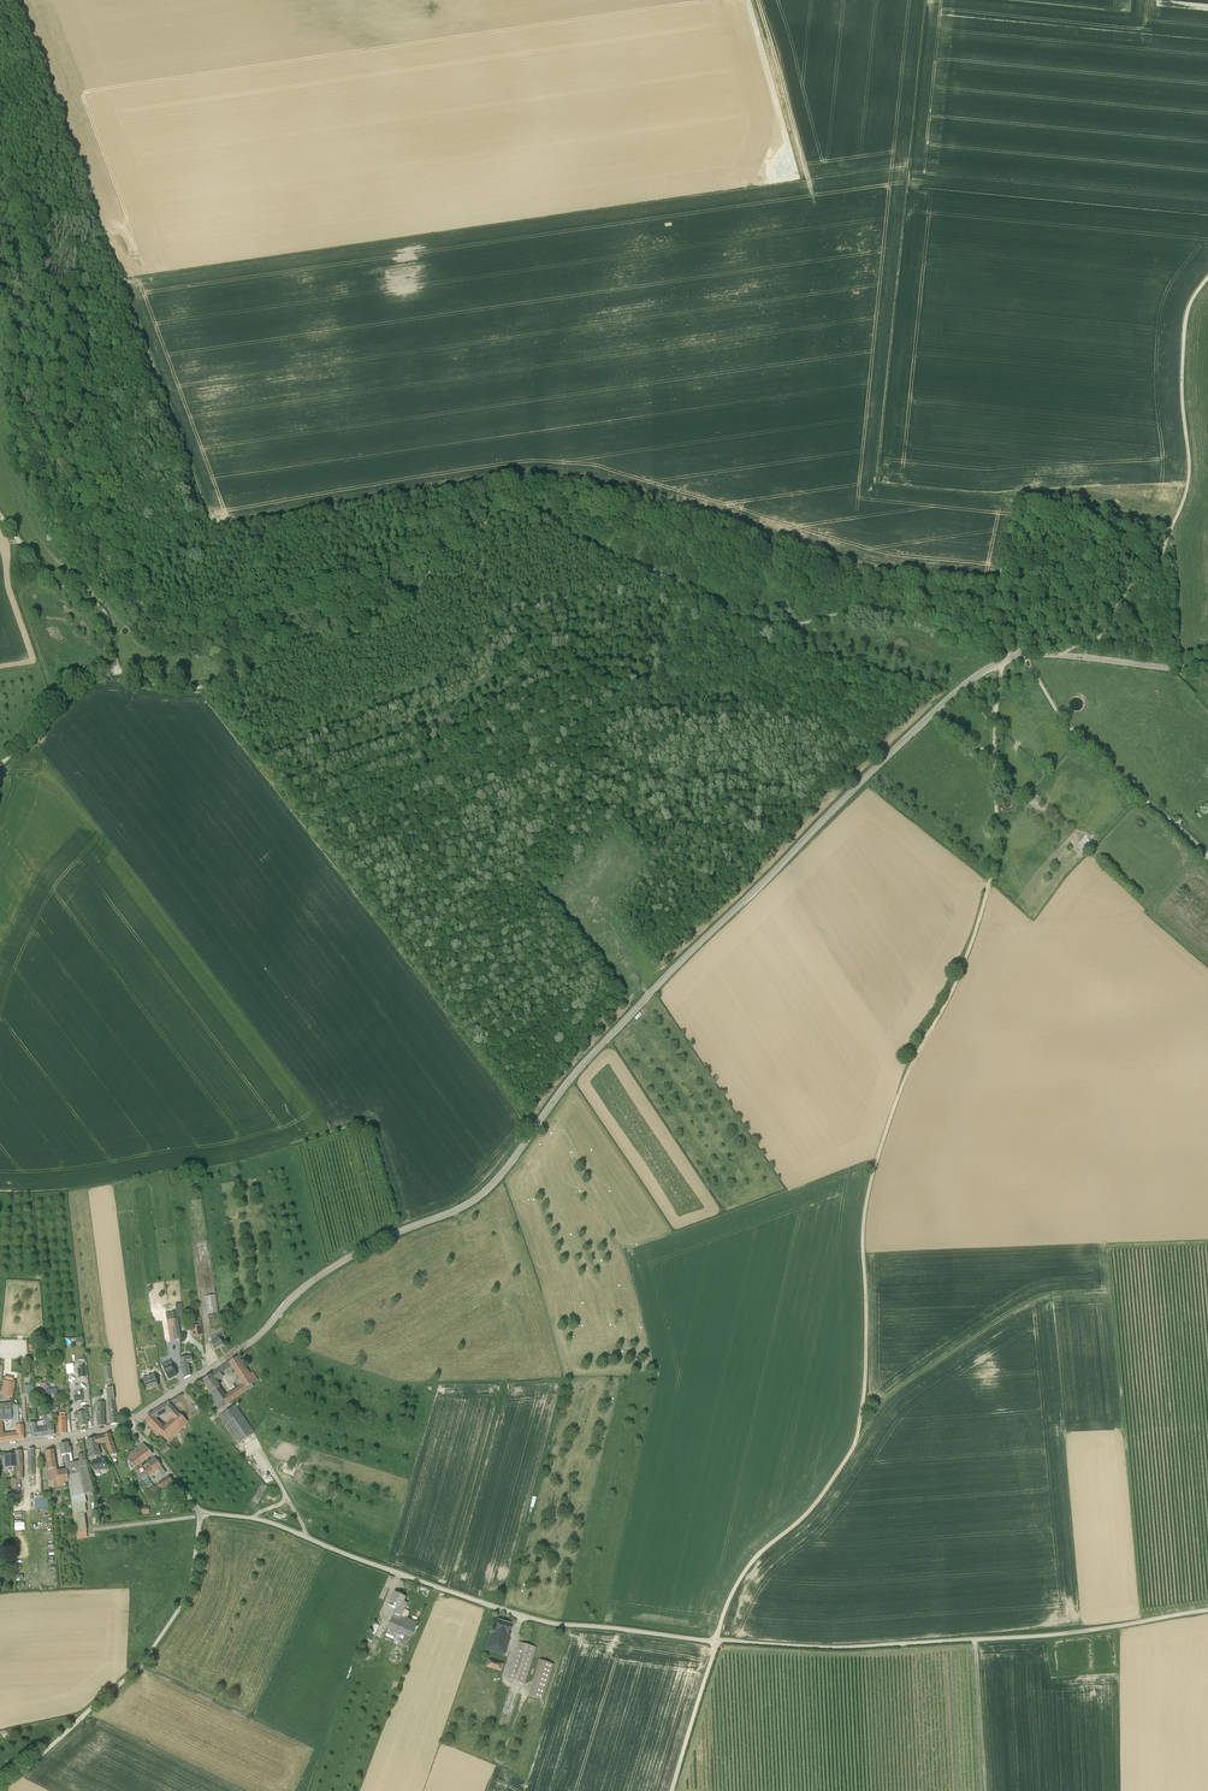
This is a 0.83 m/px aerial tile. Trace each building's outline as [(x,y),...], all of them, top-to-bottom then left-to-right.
[(1084,852),(1092,841),(1087,837),(1079,848),(1084,852)] [(209,1320),(219,1319),(215,1295),(206,1297),(209,1320)] [(170,1341),(181,1339),(177,1316),(183,1315),(182,1304),(176,1304),(177,1312),(170,1313),(172,1325),(168,1326),(170,1341)] [(203,1336),(201,1317),(190,1318),(192,1337),(203,1336)] [(214,1350),(223,1345),(219,1339),(224,1335),(222,1325),(214,1330),(216,1333),(214,1334),(215,1335),(210,1338),(213,1342),(210,1344),(214,1350)] [(191,1357),(180,1359),(184,1379),(190,1376),(188,1363),(192,1362),(191,1357)] [(218,1370),(202,1381),(210,1393),(208,1394),(219,1409),(245,1391),(247,1390),(253,1387),(251,1383),(257,1380),(252,1372),(251,1372),(252,1372),(249,1374),(238,1357),(222,1367),(223,1368),(225,1371),(221,1374),(218,1370),(219,1370),(218,1370)] [(168,1380),(176,1376),(173,1371),(175,1370),(170,1361),(161,1365),(164,1370),(168,1380)] [(74,1363),(66,1365),(68,1374),(75,1373),(74,1363)] [(77,1369),(79,1378),(86,1377),(85,1368),(77,1369)] [(146,1390),(154,1388),(153,1386),(157,1385),(154,1375),(142,1379),(146,1390)] [(12,1398),(15,1382),(4,1381),(1,1397),(12,1398)] [(47,1395),(47,1389),(46,1389),(46,1383),(41,1384),(41,1391),(39,1391),(39,1390),(37,1390),(37,1395),(47,1395)] [(33,1387),(26,1388),(27,1400),(32,1400),(32,1402),(35,1402),(33,1387)] [(114,1400),(113,1388),(107,1388),(108,1400),(111,1425),(117,1424),(116,1423),(115,1411),(116,1411),(114,1400)] [(187,1423),(168,1402),(154,1411),(154,1412),(154,1411),(158,1418),(166,1413),(173,1420),(164,1428),(156,1419),(154,1420),(150,1414),(145,1418),(156,1429),(153,1432),(156,1435),(159,1432),(168,1441),(187,1423)] [(16,1425),(16,1420),(12,1421),(12,1410),(12,1406),(12,1404),(0,1404),(0,1432),(3,1432),(4,1442),(24,1440),(23,1425),(16,1425)] [(238,1444),(254,1433),(235,1405),(219,1416),(238,1444)] [(83,1413),(77,1413),(77,1414),(74,1414),(75,1419),(78,1418),(79,1426),(87,1425),(86,1420),(89,1420),(88,1408),(82,1408),(83,1413)] [(16,1425),(23,1425),(22,1421),(18,1421),(18,1420),(18,1410),(16,1410),(12,1410),(12,1421),(16,1420),(16,1425)] [(43,1437),(50,1436),(48,1424),(47,1415),(43,1415),(44,1420),(38,1422),(38,1423),(39,1427),(41,1426),(43,1437)] [(28,1424),(31,1439),(43,1437),(41,1426),(39,1427),(38,1423),(28,1424)] [(110,1435),(110,1434),(104,1436),(100,1437),(95,1438),(96,1444),(106,1441),(111,1456),(116,1454),(110,1435)] [(95,1438),(86,1440),(90,1457),(87,1457),(88,1464),(93,1463),(92,1461),(97,1460),(96,1456),(100,1456),(98,1446),(96,1445),(96,1444),(95,1438)] [(65,1462),(67,1471),(68,1481),(71,1496),(93,1491),(85,1460),(86,1460),(84,1454),(78,1456),(79,1461),(69,1464),(69,1459),(72,1458),(70,1448),(69,1448),(68,1444),(60,1445),(62,1458),(63,1463),(65,1462)] [(135,1468),(147,1458),(152,1454),(147,1448),(144,1445),(130,1454),(127,1460),(127,1463),(131,1471),(134,1467),(135,1468)] [(51,1469),(51,1473),(57,1472),(53,1450),(46,1452),(49,1469),(51,1469)] [(22,1460),(21,1451),(16,1452),(15,1452),(16,1455),(15,1455),(16,1467),(15,1467),(16,1479),(12,1479),(12,1485),(12,1490),(12,1499),(20,1498),(20,1479),(23,1479),(22,1460)] [(6,1468),(15,1467),(16,1467),(15,1455),(6,1456),(6,1460),(6,1468)] [(97,1460),(92,1461),(93,1463),(94,1470),(107,1467),(105,1458),(97,1460)] [(143,1473),(143,1474),(140,1476),(142,1480),(146,1478),(161,1467),(158,1463),(155,1459),(148,1464),(150,1466),(143,1473)] [(57,1472),(51,1473),(52,1480),(53,1480),(58,1480),(58,1482),(63,1482),(68,1481),(67,1471),(57,1472)] [(156,1491),(172,1481),(169,1477),(158,1485),(154,1487),(156,1491)] [(255,1509),(268,1486),(263,1483),(250,1506),(255,1509)] [(50,1495),(42,1496),(37,1496),(37,1500),(40,1500),(40,1510),(49,1510),(48,1499),(50,1499),(50,1495)] [(405,1597),(394,1592),(390,1602),(397,1605),(394,1612),(401,1616),(407,1603),(403,1602),(405,1597)] [(408,1646),(410,1639),(416,1627),(392,1616),(387,1628),(397,1633),(396,1637),(399,1639),(398,1641),(408,1646)] [(509,1634),(511,1624),(498,1620),(496,1628),(492,1627),(490,1633),(491,1634),(486,1649),(505,1655),(510,1639),(508,1639),(510,1634),(509,1634)] [(525,1683),(533,1658),(536,1647),(519,1642),(507,1678),(525,1683)] [(488,1658),(485,1666),(501,1671),(504,1663),(488,1658)] [(553,1664),(540,1660),(528,1695),(542,1700),(553,1664)]
